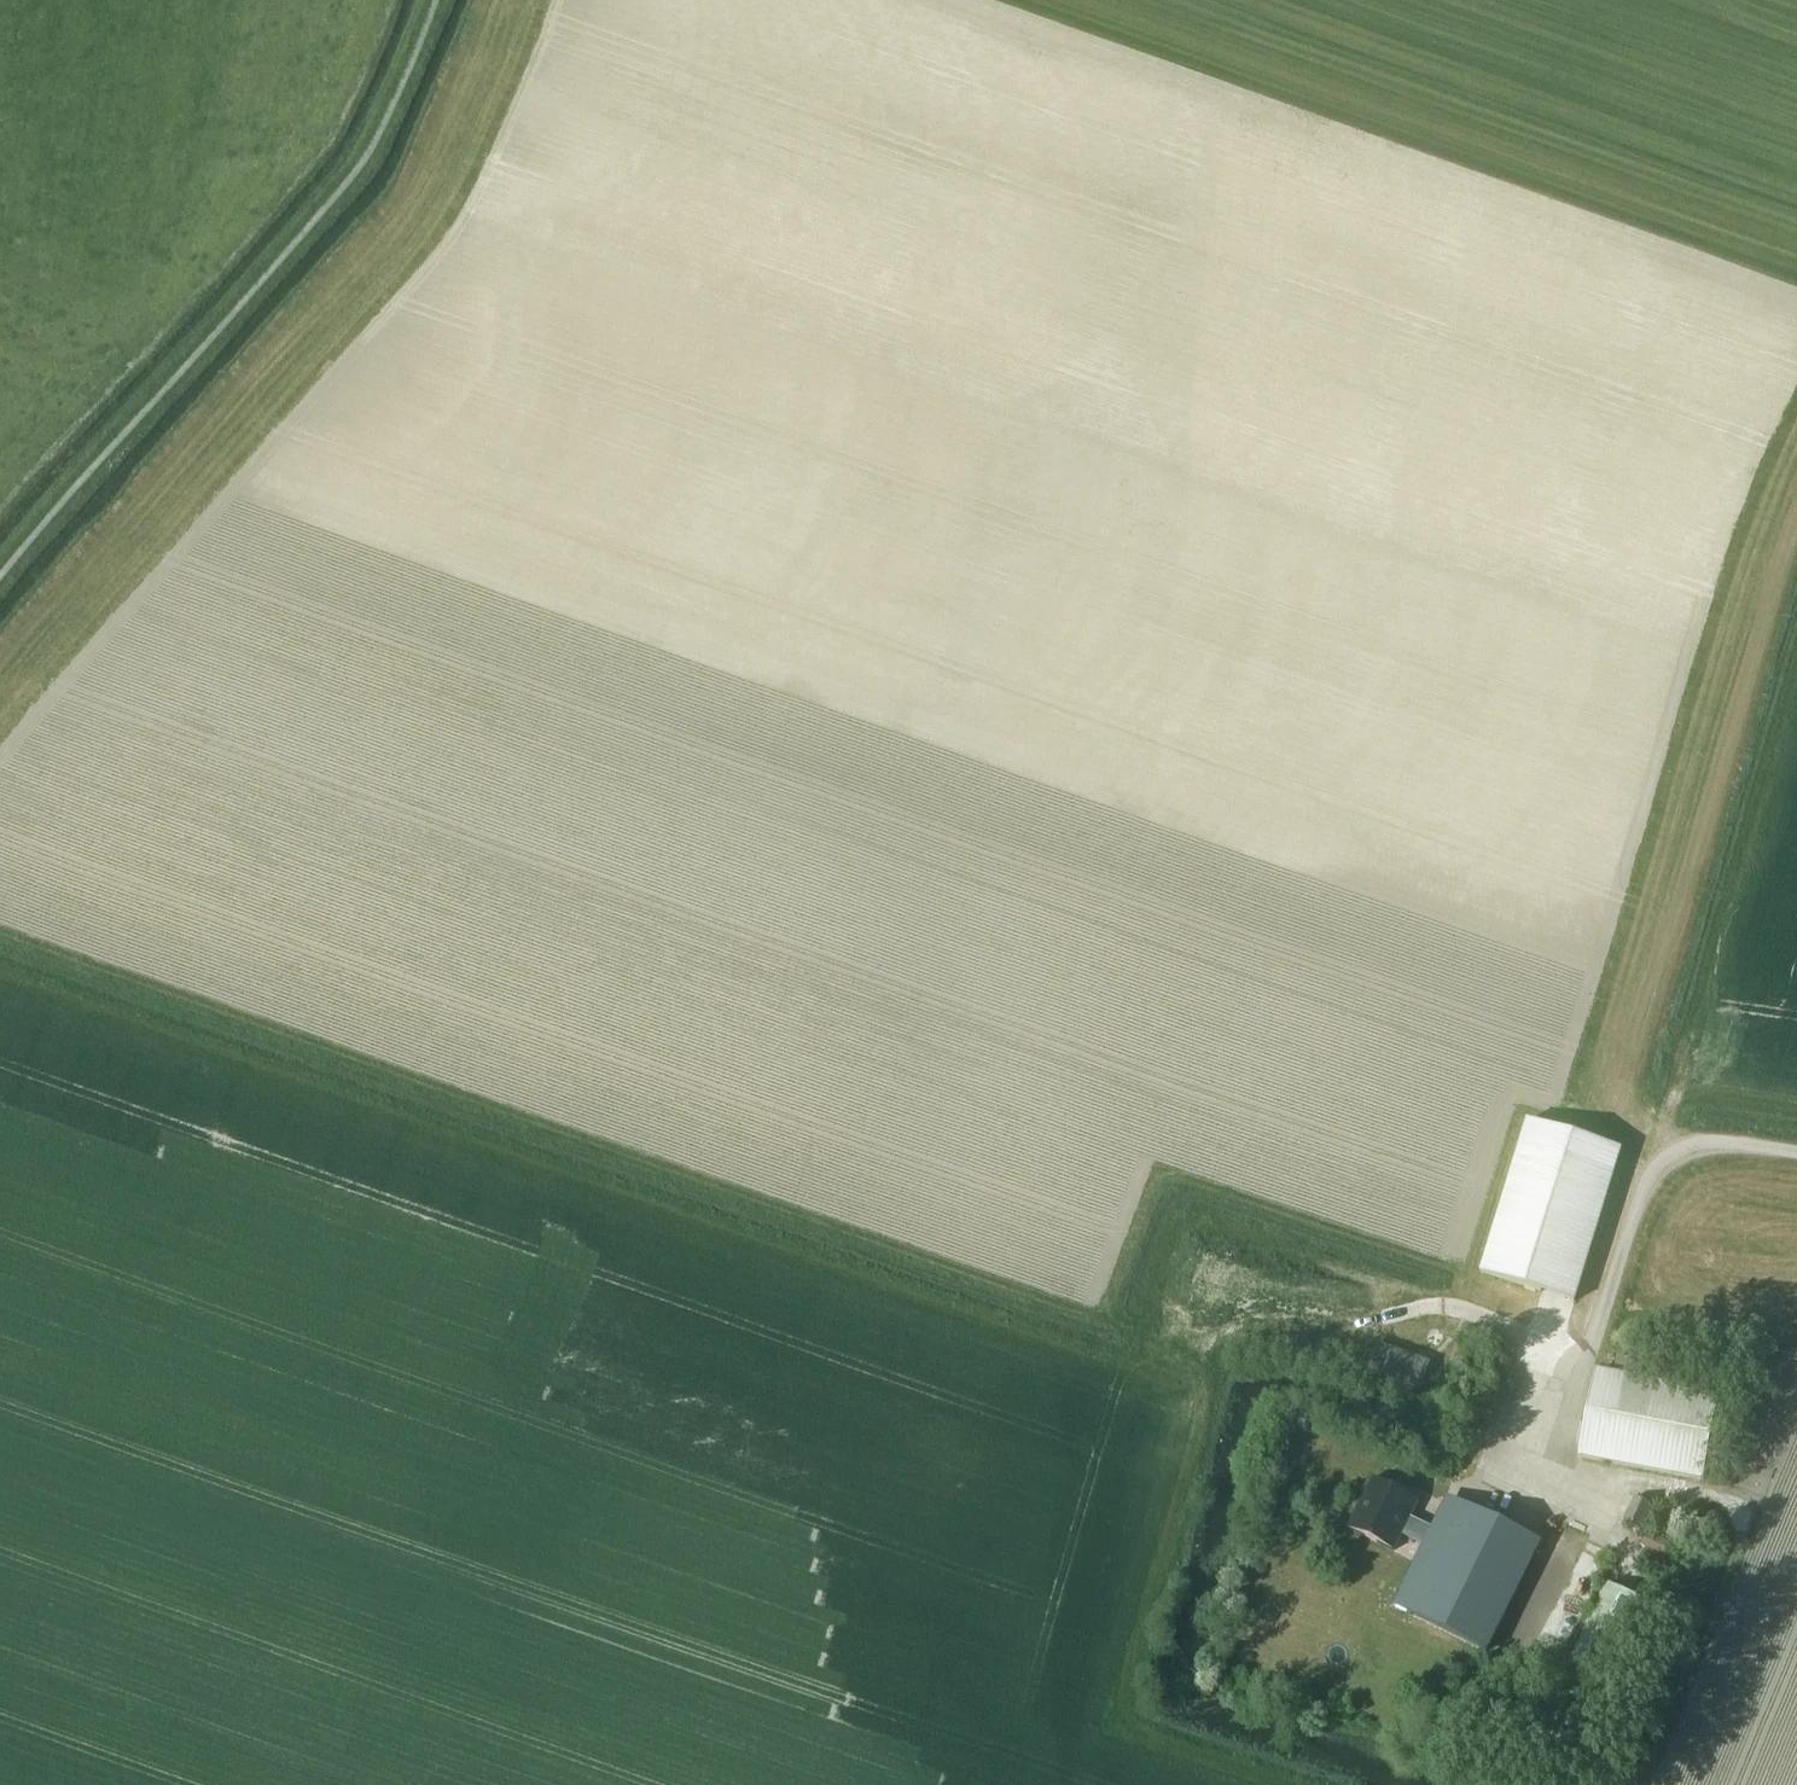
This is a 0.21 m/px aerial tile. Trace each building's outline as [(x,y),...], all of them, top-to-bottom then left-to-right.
[(1527,1120),(1480,1271),(1574,1301),(1621,1150),(1527,1120)] [(1383,1345),(1376,1373),(1436,1388),(1443,1360),(1383,1345)] [(1635,1358),(1614,1356),(1612,1371),(1633,1373),(1635,1358)] [(1594,1371),(1579,1457),(1704,1480),(1719,1394),(1594,1371)] [(1371,1479),(1348,1530),(1393,1551),(1401,1535),(1438,1552),(1410,1613),(1489,1649),(1540,1539),(1461,1502),(1446,1535),(1409,1517),(1417,1500),(1371,1479)] [(1665,1558),(1646,1548),(1640,1558),(1660,1568),(1665,1558)] [(1649,1604),(1604,1583),(1533,1736),(1578,1757),(1649,1604)]
